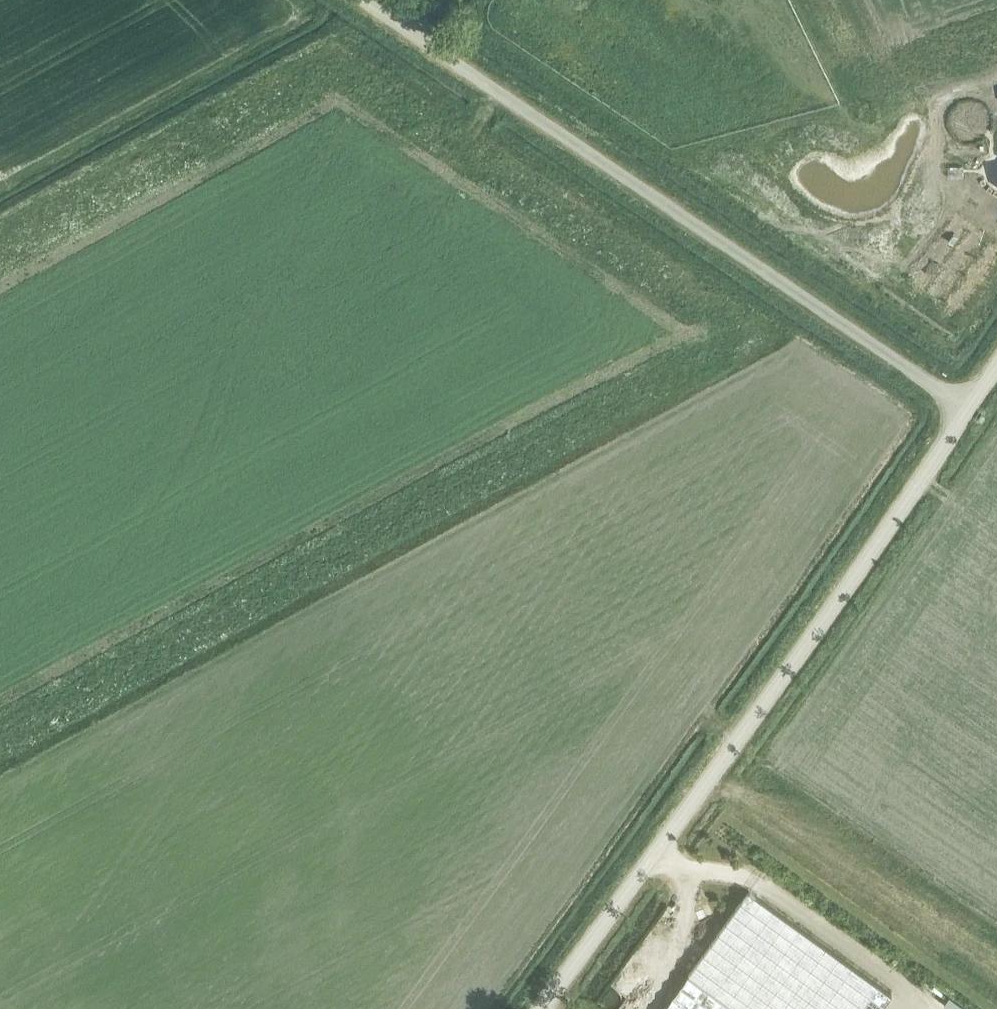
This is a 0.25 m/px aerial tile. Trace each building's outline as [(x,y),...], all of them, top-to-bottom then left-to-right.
[(891,993),(749,890),(663,1008),(880,1008),(891,993)]
